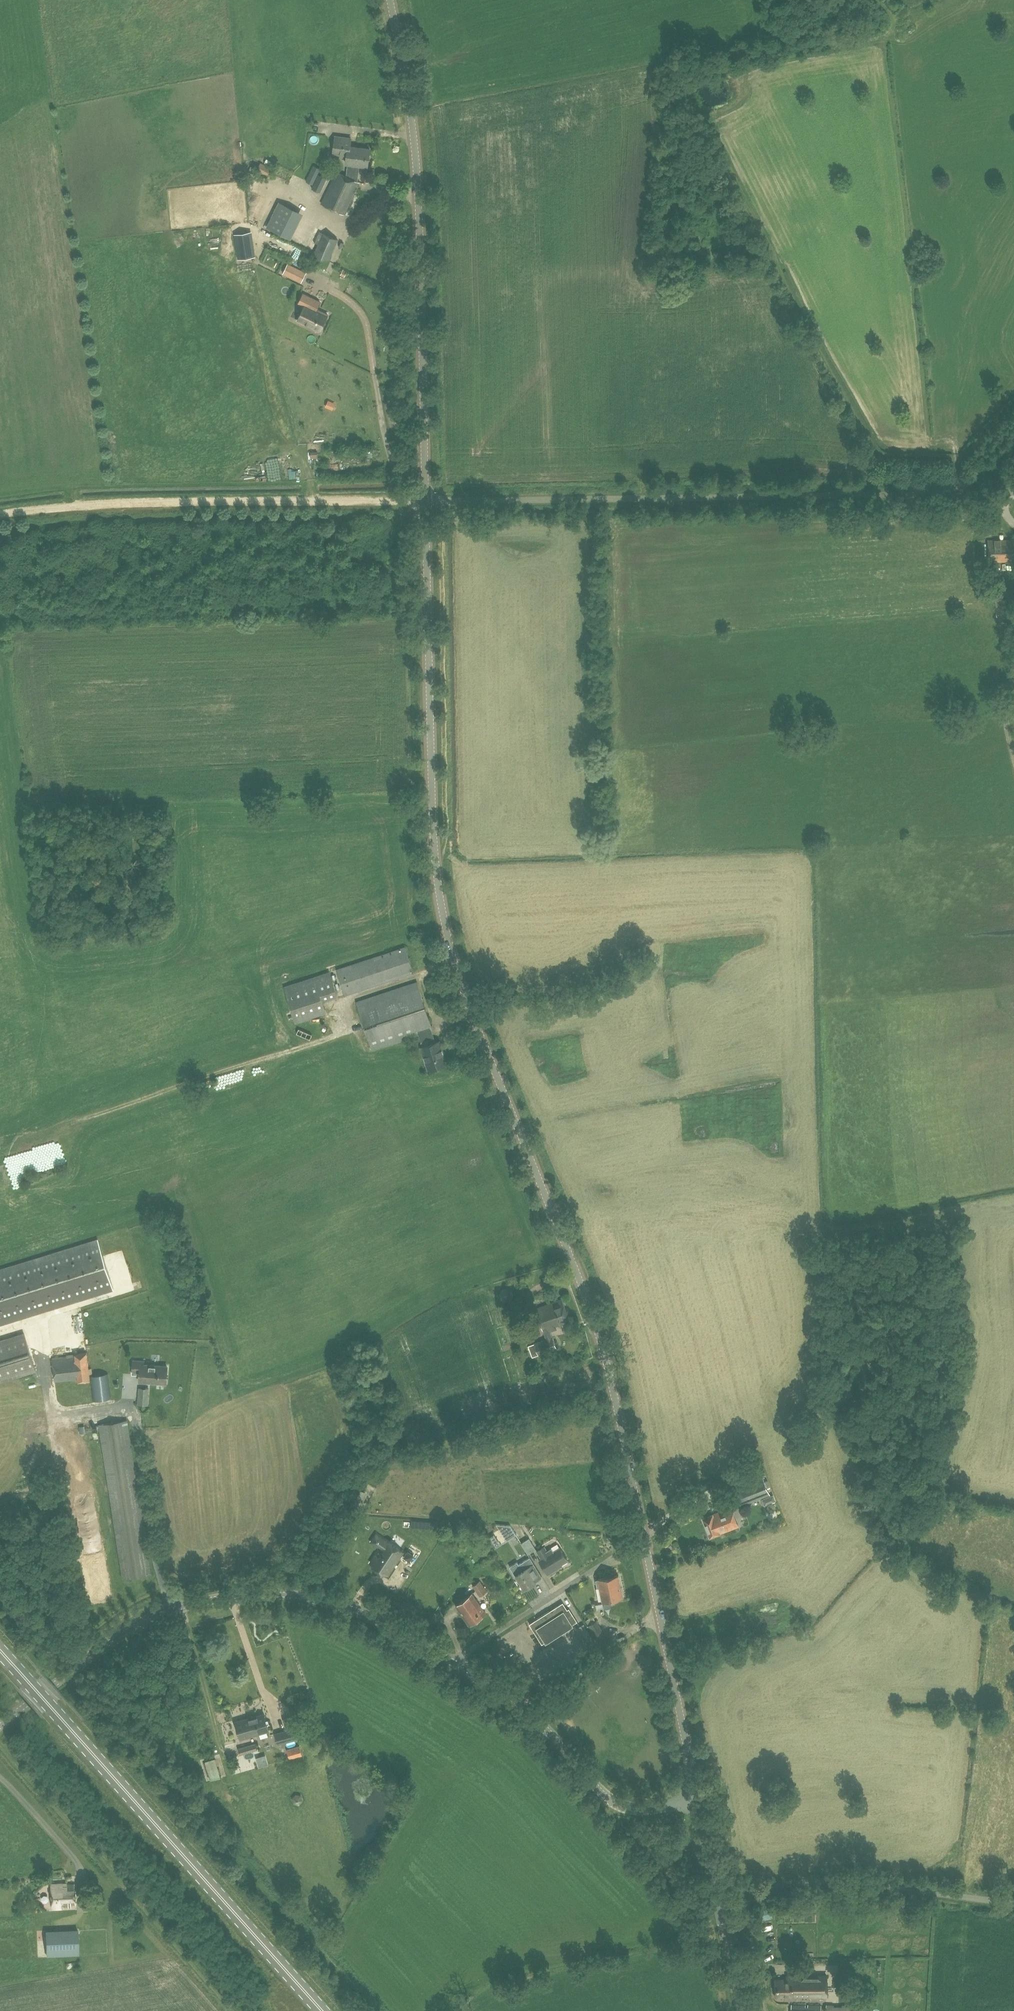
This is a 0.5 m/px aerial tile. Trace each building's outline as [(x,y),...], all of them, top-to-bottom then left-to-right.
[(318,131),(329,132),(330,123),(319,122),(318,131)] [(351,139),(335,137),(333,154),(340,155),(340,157),(347,157),(346,163),(348,163),(346,176),(357,181),(360,165),(368,166),(370,149),(350,146),(351,139)] [(268,176),(272,168),(261,162),(256,170),(268,176)] [(313,165),(306,181),(313,184),(321,168),(313,165)] [(359,182),(357,181),(346,176),(336,172),(322,204),(344,214),(359,182)] [(318,174),(313,184),(312,188),(321,192),(327,178),(318,174)] [(270,227),(296,238),(308,211),(282,200),(270,227)] [(245,233),(248,257),(255,256),(251,232),(245,233)] [(323,232),(318,243),(311,259),(326,266),(338,239),(323,232)] [(306,272),(288,263),(283,273),(302,282),(306,272)] [(297,321),(319,332),(328,314),(317,309),(321,301),(303,292),(298,303),(304,306),(297,321)] [(1013,561),(1013,539),(988,540),(989,561),(1013,561)] [(346,994),(414,972),(405,946),(337,969),(346,994)] [(323,999),(337,994),(330,971),(285,986),(296,1021),(327,1011),(323,999)] [(416,982),(357,1001),(373,1049),(419,1034),(432,1030),(432,1029),(416,982)] [(432,1030),(419,1034),(423,1046),(421,1047),(429,1068),(447,1062),(439,1041),(436,1042),(432,1030)] [(0,1269),(0,1325),(115,1290),(99,1238),(0,1269)] [(543,1330),(571,1320),(563,1298),(535,1308),(543,1330)] [(36,1369),(25,1334),(0,1341),(0,1380),(36,1369)] [(529,1345),(533,1356),(557,1347),(553,1336),(529,1345)] [(78,1381),(91,1380),(87,1351),(75,1353),(75,1356),(52,1358),(55,1381),(78,1379),(78,1381)] [(165,1382),(167,1364),(145,1363),(145,1361),(133,1360),(132,1374),(139,1374),(139,1380),(165,1382)] [(123,1578),(151,1574),(127,1420),(99,1424),(123,1578)] [(741,1505),(770,1493),(762,1474),(733,1485),(741,1505)] [(773,1493),(762,1498),(765,1505),(776,1500),(773,1493)] [(710,1536),(739,1525),(731,1506),(703,1517),(710,1536)] [(510,1539),(517,1534),(511,1525),(508,1527),(506,1524),(499,1529),(496,1525),(488,1531),(498,1545),(496,1546),(500,1552),(513,1543),(510,1539)] [(528,1553),(536,1548),(529,1537),(521,1542),(528,1553)] [(386,1540),(371,1562),(388,1573),(403,1551),(386,1540)] [(558,1565),(568,1559),(560,1547),(549,1554),(544,1546),(537,1550),(542,1558),(540,1560),(548,1574),(559,1567),(558,1565)] [(404,1558),(410,1562),(415,1555),(408,1551),(404,1558)] [(543,1576),(532,1556),(519,1563),(518,1561),(510,1566),(515,1575),(516,1574),(524,1588),(536,1581),(535,1580),(543,1576)] [(602,1600),(623,1595),(618,1574),(598,1578),(598,1579),(596,1579),(597,1587),(600,1586),(602,1600)] [(480,1596),(488,1590),(480,1579),(472,1585),(480,1596)] [(469,1623),(486,1612),(472,1592),(456,1604),(469,1623)] [(538,1618),(530,1623),(542,1643),(546,1640),(546,1641),(549,1639),(557,1634),(562,1632),(561,1631),(569,1626),(570,1626),(572,1624),(570,1621),(575,1618),(577,1621),(569,1608),(567,1609),(563,1602),(550,1610),(549,1609),(537,1617),(538,1618)] [(603,1653),(613,1646),(596,1619),(586,1625),(603,1653)] [(584,1624),(577,1628),(591,1652),(598,1648),(584,1624)] [(538,1692),(543,1688),(540,1684),(535,1688),(538,1692)] [(240,1738),(269,1730),(264,1714),(249,1718),(249,1717),(235,1721),(240,1738)] [(275,1733),(278,1744),(298,1739),(294,1727),(275,1733)] [(258,1749),(256,1742),(248,1744),(250,1751),(258,1749)] [(291,1762),(304,1758),(299,1744),(287,1748),(291,1762)] [(271,1757),(263,1758),(264,1767),(273,1766),(271,1757)] [(62,1905),(76,1904),(75,1883),(67,1883),(67,1882),(51,1882),(53,1907),(62,1906),(62,1905)] [(805,1916),(805,1924),(813,1924),(813,1909),(805,1909),(805,1916)] [(47,1956),(79,1955),(78,1927),(46,1928),(47,1956)] [(776,1995),(827,1995),(827,1974),(787,1975),(787,1978),(775,1979),(776,1995)]
